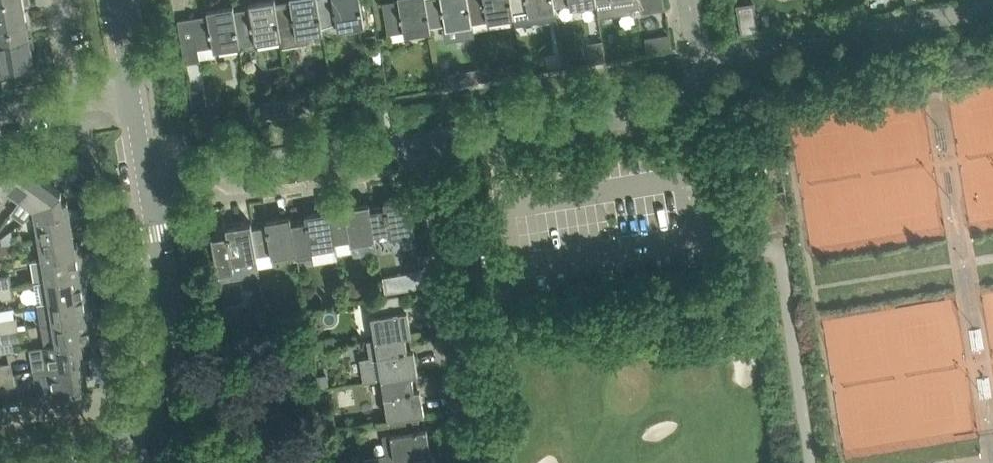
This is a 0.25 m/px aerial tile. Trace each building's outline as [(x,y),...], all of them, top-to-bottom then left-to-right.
[(25,10),(23,0),(0,0),(0,14),(25,10)] [(235,10),(240,45),(256,42),(274,39),(282,38),(276,3),(276,0),(259,0),(256,0),(249,2),(250,8),(235,10)] [(276,3),(282,38),(283,46),(307,42),(313,33),(323,31),(323,28),(318,0),(291,0),(292,1),(276,3)] [(323,28),(338,25),(338,29),(365,24),(361,0),(318,0),(323,28)] [(427,0),(395,0),(383,2),(388,33),(405,31),(405,34),(431,30),(431,26),(427,0)] [(431,26),(446,24),(447,27),(457,25),(459,38),(475,36),(475,35),(473,23),(469,0),(427,0),(431,26)] [(512,0),(469,0),(473,23),(514,16),(512,0)] [(514,16),(516,24),(557,18),(556,9),(555,6),(554,0),(512,0),(514,16)] [(615,10),(632,7),(640,6),(641,13),(643,12),(653,11),(665,9),(664,0),(613,0),(615,10)] [(755,1),(737,4),(741,31),(742,34),(759,31),(759,29),(755,1)] [(214,45),(214,49),(240,45),(240,41),(235,10),(234,4),(208,9),(208,15),(178,19),(185,63),(201,60),(198,48),(214,45)] [(29,36),(25,10),(0,14),(0,41),(29,36)] [(669,33),(657,35),(660,49),(672,47),(669,33)] [(2,77),(22,74),(20,65),(34,62),(31,45),(35,45),(33,35),(29,36),(0,41),(0,64),(2,77)] [(375,35),(367,36),(369,44),(376,43),(375,35)] [(605,52),(590,55),(591,63),(606,60),(605,52)] [(520,63),(509,65),(511,77),(522,75),(520,63)] [(457,74),(444,76),(446,87),(459,85),(457,74)] [(330,92),(322,93),(324,101),(332,100),(330,92)] [(293,97),(277,100),(278,113),(295,111),(293,97)] [(8,189),(21,198),(22,199),(39,175),(15,158),(6,159),(5,154),(0,155),(0,190),(8,189)] [(39,175),(22,199),(34,208),(36,216),(69,210),(69,205),(68,199),(63,200),(61,191),(39,175)] [(74,182),(64,183),(65,191),(75,190),(74,182)] [(386,206),(371,208),(375,236),(390,234),(391,236),(396,235),(415,232),(409,196),(392,198),(385,200),(386,206)] [(346,212),(331,215),(337,245),(338,254),(353,251),(354,251),(352,243),(375,239),(376,239),(375,236),(371,208),(370,202),(352,205),(345,206),(346,212)] [(306,219),(292,222),(298,258),(313,256),(312,249),(337,245),(331,215),(330,209),(312,212),(305,213),(306,219)] [(39,238),(73,232),(69,210),(36,216),(39,238)] [(267,226),(253,228),(257,255),(271,253),(272,256),(292,252),(293,259),(298,258),(292,222),(291,215),(273,218),(266,219),(267,226)] [(227,232),(212,235),(218,272),(220,280),(260,273),(259,267),(257,255),(253,228),(252,222),(251,222),(234,225),(226,226),(227,232)] [(77,253),(73,232),(39,238),(43,260),(81,253),(81,252),(77,253)] [(14,254),(13,242),(0,244),(0,246),(2,256),(14,254)] [(46,280),(85,274),(81,253),(43,260),(46,280)] [(421,270),(383,276),(385,292),(424,285),(421,270)] [(12,286),(10,274),(0,276),(0,288),(12,286)] [(46,280),(34,282),(37,303),(50,301),(50,302),(88,295),(85,274),(46,280)] [(309,277),(302,279),(304,286),(311,285),(309,277)] [(362,299),(364,283),(352,281),(350,297),(362,299)] [(10,298),(14,297),(12,286),(0,288),(0,300),(10,298)] [(341,286),(330,288),(333,303),(343,301),(341,286)] [(375,314),(372,314),(376,339),(386,338),(406,335),(412,334),(410,320),(409,315),(408,309),(402,310),(402,309),(399,294),(379,297),(372,298),(375,314)] [(54,323),(92,317),(88,295),(50,302),(54,323)] [(19,329),(17,317),(0,320),(0,332),(19,329)] [(43,325),(41,325),(45,345),(81,339),(81,341),(95,338),(95,337),(92,317),(54,323),(43,325)] [(17,341),(21,340),(19,329),(0,332),(0,344),(17,341)] [(370,355),(360,357),(364,382),(382,379),(386,379),(393,377),(412,374),(418,373),(416,359),(415,354),(414,348),(408,349),(406,335),(386,338),(376,339),(368,341),(370,355)] [(333,336),(325,338),(327,347),(335,345),(333,336)] [(45,345),(30,348),(33,370),(35,370),(85,362),(81,341),(81,339),(45,345)] [(322,339),(313,341),(315,349),(324,347),(322,339)] [(14,374),(12,361),(0,363),(0,376),(14,374)] [(85,362),(35,370),(36,378),(39,398),(52,395),(51,389),(88,383),(85,362)] [(16,385),(14,374),(0,376),(0,387),(16,385)] [(327,374),(315,375),(316,388),(329,386),(327,374)] [(386,379),(382,379),(385,393),(388,416),(389,418),(392,418),(399,417),(419,414),(419,413),(425,412),(423,398),(422,394),(421,387),(415,388),(412,374),(393,377),(386,379)] [(333,407),(323,409),(327,427),(336,425),(333,407)] [(367,462),(428,462),(427,453),(431,452),(431,451),(428,433),(427,427),(421,428),(419,414),(399,417),(392,418),(394,432),(391,433),(383,434),(386,453),(374,455),(375,461),(367,462)]
